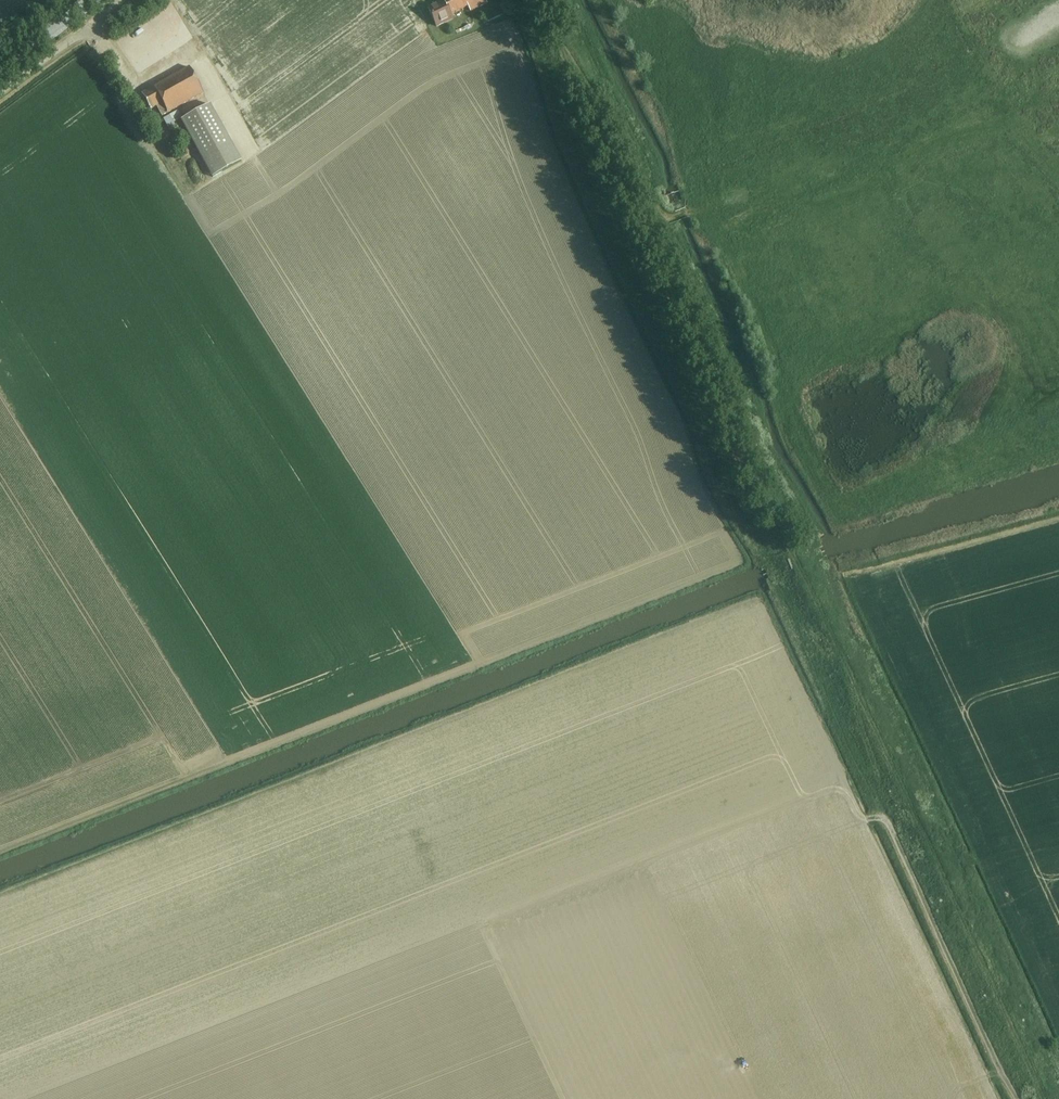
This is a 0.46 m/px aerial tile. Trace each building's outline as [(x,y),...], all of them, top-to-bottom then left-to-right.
[(472,5),(474,4),(473,2),(478,0),(443,0),(443,1),(427,8),(436,27),(452,20),(450,15),(472,5)] [(150,110),(156,106),(162,117),(203,93),(189,68),(142,94),(150,110)] [(213,177),(241,162),(209,105),(181,120),(213,177)] [(174,125),(169,116),(163,120),(168,128),(174,125)] [(250,142),(251,128),(240,127),(239,142),(250,142)]
